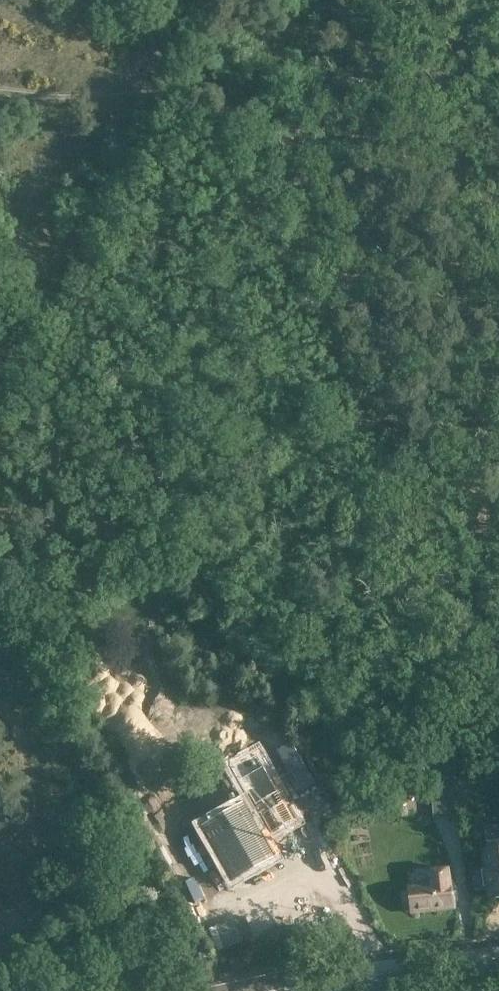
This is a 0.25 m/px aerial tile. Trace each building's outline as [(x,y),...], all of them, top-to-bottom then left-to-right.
[(273,746),(285,767),(298,759),(287,739),(273,746)] [(202,828),(231,880),(271,857),(259,837),(268,832),(270,835),(294,822),(262,766),(254,771),(253,770),(250,772),(250,773),(238,780),(253,806),(244,811),(241,805),(202,828)] [(455,768),(431,769),(433,801),(445,800),(446,817),(459,816),(458,815),(455,768)] [(483,871),(484,887),(489,886),(491,898),(498,897),(498,841),(489,842),(489,850),(485,851),(487,870),(483,871)] [(409,890),(402,891),(404,910),(411,909),(412,911),(431,909),(433,909),(436,911),(437,911),(438,911),(455,909),(452,881),(451,881),(449,870),(432,872),(433,886),(409,889),(409,890)]
